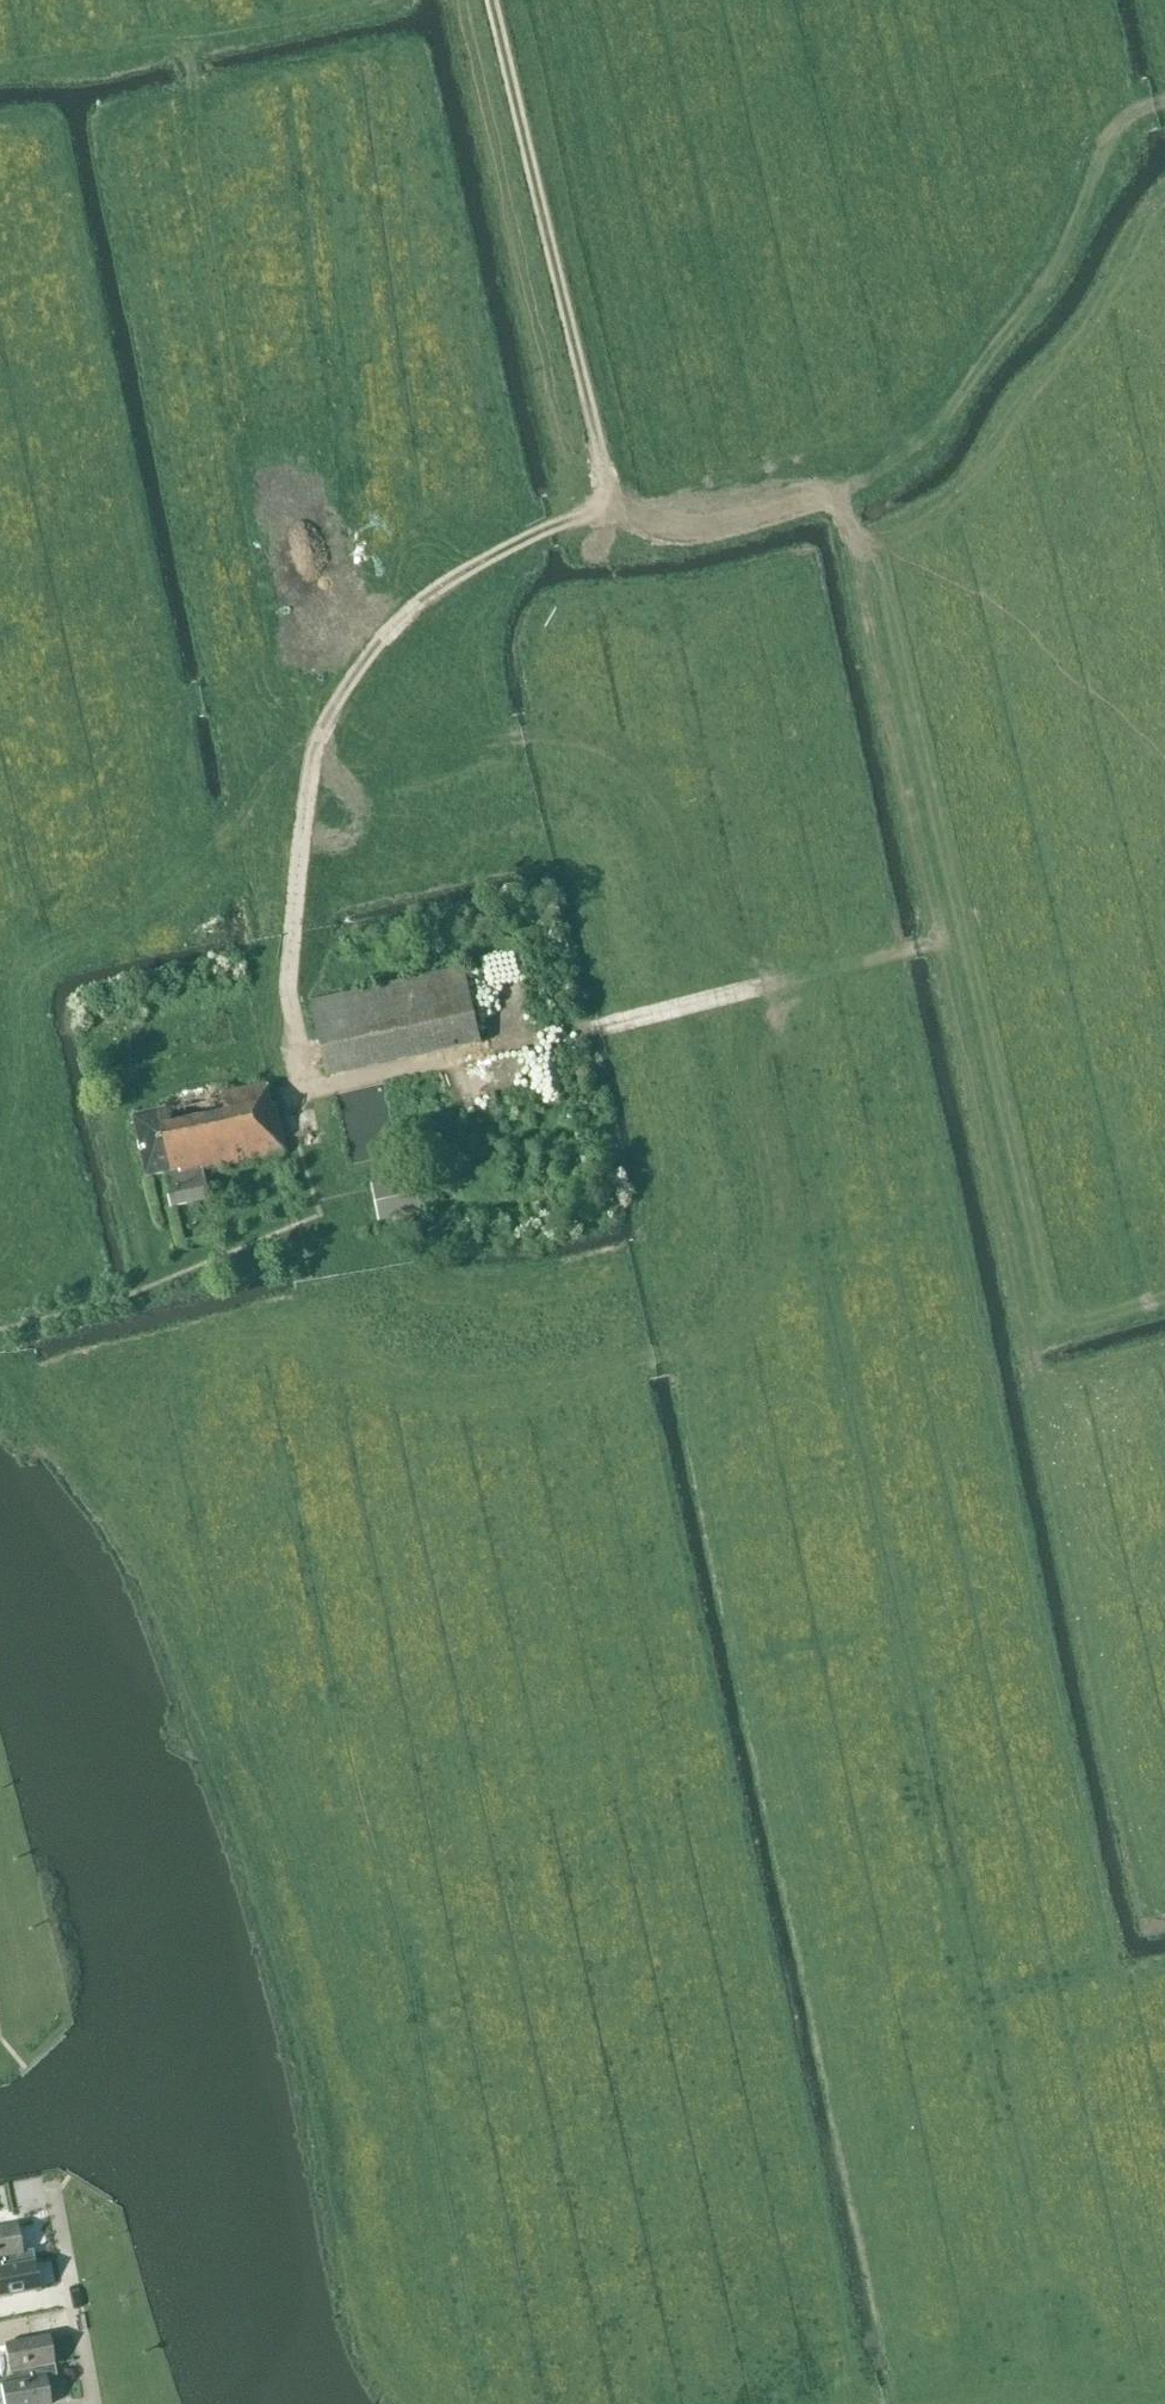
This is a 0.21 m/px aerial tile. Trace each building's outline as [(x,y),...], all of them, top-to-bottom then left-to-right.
[(479,1040),(462,965),(311,999),(328,1074),(479,1040)] [(133,1117),(147,1178),(165,1174),(172,1208),(211,1200),(204,1171),(286,1153),(276,1105),(272,1106),(267,1084),(165,1107),(166,1110),(133,1117)] [(372,1185),(380,1222),(423,1213),(415,1176),(372,1185)] [(34,2262),(32,2251),(21,2253),(16,2226),(0,2229),(0,2259),(4,2258),(6,2267),(34,2262)] [(34,2262),(6,2267),(4,2258),(0,2259),(0,2298),(39,2291),(34,2262)] [(26,2371),(53,2366),(48,2336),(3,2345),(9,2374),(11,2374),(13,2382),(27,2379),(26,2371)] [(13,2382),(0,2385),(4,2403),(49,2403),(44,2378),(55,2376),(53,2366),(26,2371),(27,2379),(13,2382)]
